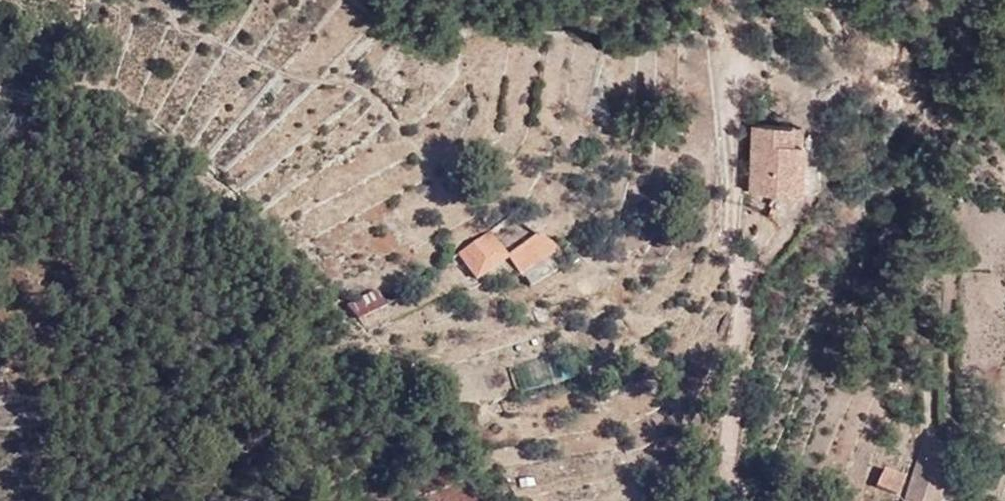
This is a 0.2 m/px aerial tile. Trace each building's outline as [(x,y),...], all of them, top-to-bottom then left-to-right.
[(792,141),(792,123),(753,124),(751,165),(749,165),(749,190),(801,192),(803,141),(792,141)] [(474,284),(493,275),(487,264),(505,255),(495,235),(457,258),(474,284)] [(508,260),(511,265),(528,292),(554,276),(550,266),(558,259),(537,242),(508,260)] [(487,264),(493,275),(511,265),(508,260),(505,255),(487,264)] [(348,309),(357,327),(383,311),(373,294),(348,309)] [(26,328),(25,317),(6,319),(7,329),(26,328)] [(952,440),(929,433),(908,500),(942,500),(956,456),(950,454),(952,440)] [(901,471),(884,467),(880,484),(898,489),(901,471)]
